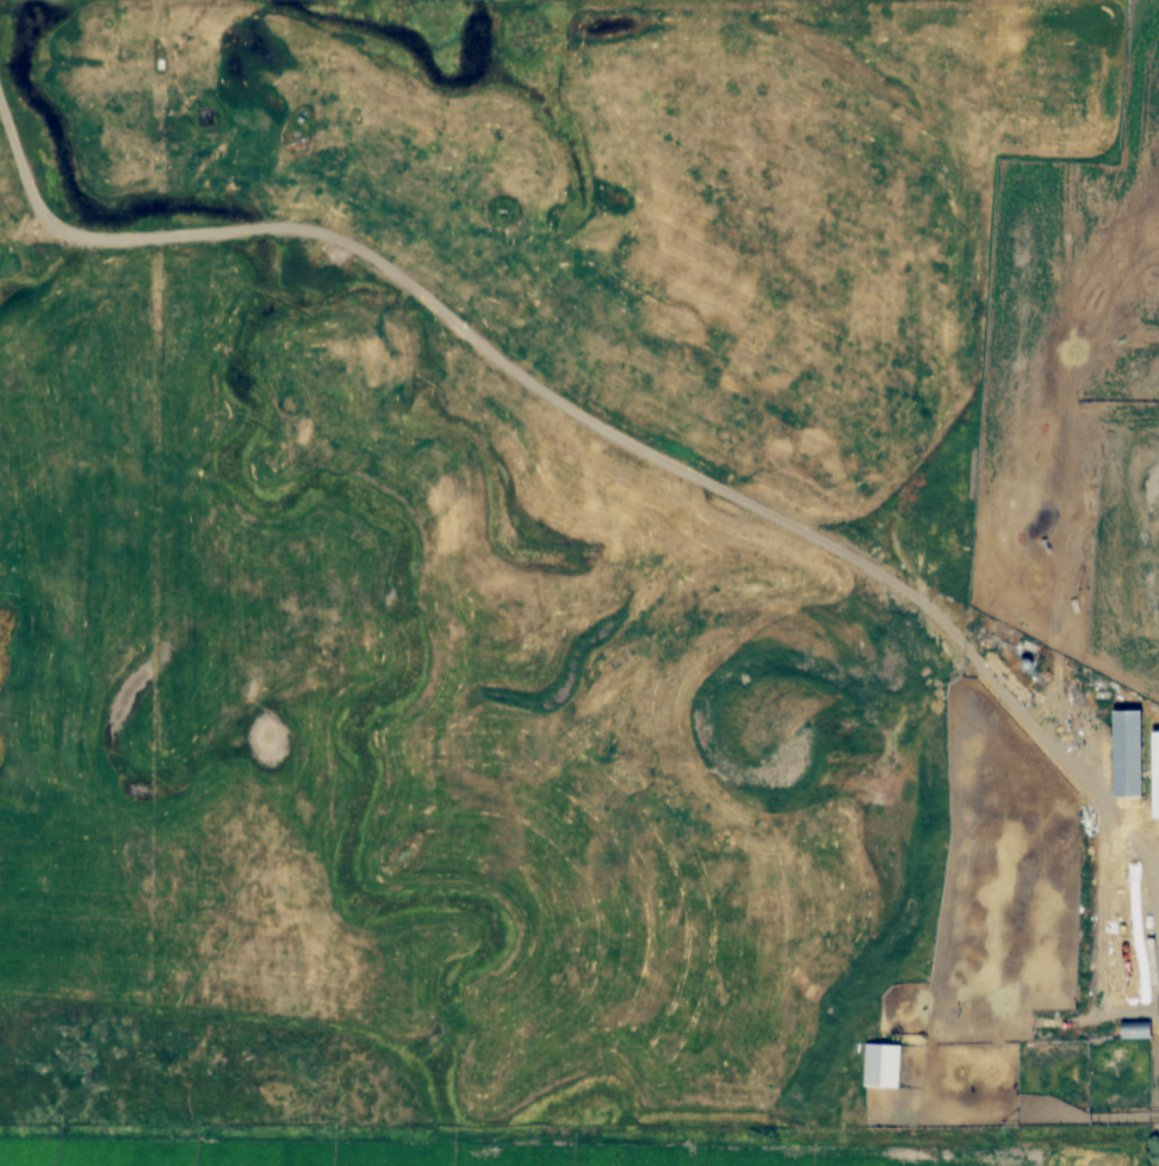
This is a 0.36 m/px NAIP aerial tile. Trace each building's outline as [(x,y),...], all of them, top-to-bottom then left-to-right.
[(1156,460),(1137,484),(1153,497),(1158,489),(1158,462),(1156,460)] [(1143,710),(1114,710),(1114,797),(1143,797),(1143,710)] [(1151,1022),(1123,1022),(1123,1038),(1151,1038),(1151,1022)] [(901,1089),(901,1044),(865,1044),(865,1089),(901,1089)]
